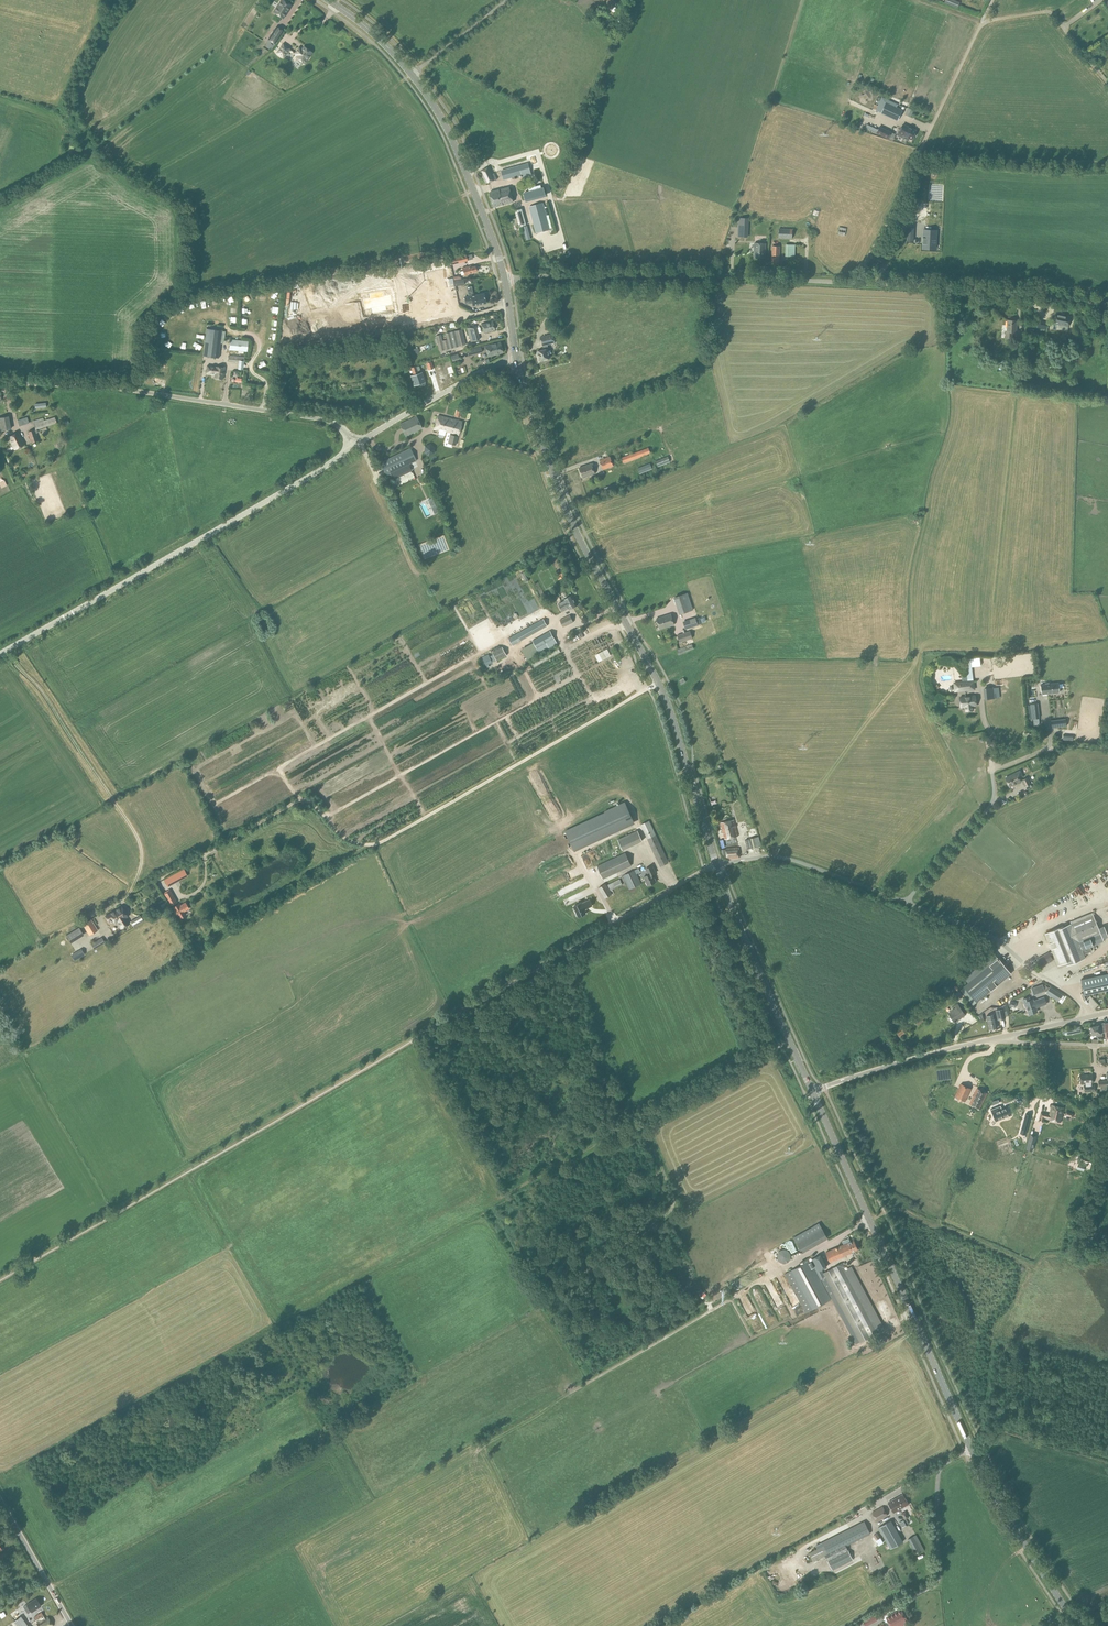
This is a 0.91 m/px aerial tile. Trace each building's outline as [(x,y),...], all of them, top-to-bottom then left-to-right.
[(291,6),(283,0),(281,0),(274,12),(283,18),(291,6)] [(619,0),(618,0),(598,0),(610,11),(619,0)] [(615,32),(618,26),(613,23),(610,29),(615,32)] [(276,44),(284,32),(276,27),(269,39),(276,44)] [(283,60),(291,49),(282,43),(275,54),(283,60)] [(308,50),(304,47),(302,50),(299,48),(295,54),(298,55),(297,57),(304,63),(307,59),(308,59),(310,56),(310,55),(312,53),(311,52),(310,51),(309,51),(309,50),(308,50)] [(886,103),(882,113),(892,118),(897,108),(886,103)] [(912,139),(916,131),(907,126),(904,133),(901,131),(899,136),(909,141),(909,138),(912,139)] [(504,180),(530,172),(528,163),(501,171),(504,180)] [(486,184),(496,178),(489,166),(480,172),(486,184)] [(539,190),(538,186),(529,189),(529,192),(524,193),(526,202),(547,197),(545,188),(539,190)] [(494,207),(513,202),(513,199),(509,187),(490,192),(494,207)] [(537,233),(550,229),(542,203),(529,207),(537,233)] [(519,227),(526,225),(522,209),(516,211),(519,227)] [(739,218),(738,237),(747,237),(748,223),(743,223),(744,218),(740,218),(739,218)] [(772,238),(772,221),(755,221),(755,235),(763,235),(763,238),(772,238)] [(845,236),(846,229),(840,228),(838,234),(845,236)] [(937,229),(923,229),(923,244),(925,244),(925,249),(934,249),(934,244),(937,245),(937,229)] [(765,258),(766,244),(754,243),(754,257),(765,258)] [(795,256),(795,245),(785,245),(785,261),(790,261),(790,256),(795,256)] [(779,265),(780,246),(772,246),(771,265),(779,265)] [(467,261),(466,256),(449,261),(451,265),(467,261)] [(472,267),(471,266),(462,268),(464,276),(469,275),(469,274),(477,272),(476,266),(472,267)] [(433,268),(314,291),(317,307),(437,285),(433,268)] [(437,292),(318,315),(321,331),(440,308),(437,292)] [(486,303),(484,294),(471,296),(465,298),(466,304),(472,303),(473,305),(486,303)] [(422,312),(409,314),(410,323),(431,319),(430,315),(429,316),(428,311),(422,312)] [(1068,327),(1071,317),(1057,314),(1055,324),(1068,327)] [(1016,332),(1017,321),(1008,320),(1007,332),(1006,331),(1005,338),(1013,339),(1013,332),(1016,332)] [(1047,330),(1049,324),(1038,321),(1037,327),(1047,330)] [(484,332),(495,330),(493,322),(482,324),(484,332)] [(471,341),(480,339),(476,326),(468,328),(471,341)] [(219,358),(222,331),(206,329),(202,356),(219,358)] [(465,344),(461,330),(445,334),(447,340),(442,342),(440,335),(436,336),(439,351),(465,344)] [(540,360),(550,358),(548,349),(549,349),(548,345),(555,343),(553,335),(541,337),(543,346),(544,350),(538,351),(540,360)] [(247,351),(248,342),(231,340),(230,350),(247,351)] [(488,357),(503,353),(500,342),(485,346),(488,357)] [(476,348),(467,350),(468,356),(478,353),(476,348)] [(243,369),(244,362),(244,357),(229,355),(229,361),(239,362),(238,369),(243,369)] [(215,367),(207,366),(206,373),(215,374),(214,378),(224,380),(225,368),(215,367)] [(425,384),(422,372),(415,374),(416,375),(414,376),(415,379),(413,380),(414,385),(416,384),(417,385),(420,384),(420,386),(425,384)] [(462,422),(439,415),(435,430),(450,434),(449,437),(451,438),(450,443),(456,445),(458,436),(462,422)] [(9,416),(0,418),(0,431),(12,429),(9,416)] [(416,416),(399,424),(406,437),(422,428),(416,416)] [(27,417),(17,419),(19,426),(29,424),(27,417)] [(57,423),(55,418),(55,417),(44,420),(43,417),(33,421),(35,430),(28,432),(31,442),(38,440),(36,433),(37,432),(36,429),(51,425),(51,427),(56,426),(56,423),(57,423)] [(399,449),(404,447),(397,428),(391,431),(399,449)] [(14,450),(25,445),(18,432),(8,437),(14,450)] [(435,447),(430,444),(425,447),(424,452),(429,456),(434,453),(435,447)] [(417,461),(410,448),(380,463),(386,475),(417,461)] [(624,463),(651,453),(649,448),(622,457),(624,463)] [(604,470),(614,466),(610,456),(600,461),(604,470)] [(658,467),(671,462),(669,457),(656,462),(658,467)] [(583,478),(595,473),(591,463),(579,468),(583,478)] [(639,474),(653,469),(651,464),(637,469),(639,474)] [(606,493),(619,488),(618,483),(605,488),(606,493)] [(433,512),(438,510),(432,498),(428,500),(433,512)] [(680,613),(693,608),(688,593),(674,597),(680,613)] [(564,599),(565,601),(559,604),(562,611),(569,608),(569,609),(577,605),(572,596),(564,599)] [(660,629),(674,625),(671,614),(656,618),(660,629)] [(573,622),(570,615),(560,620),(563,627),(573,622)] [(543,618),(508,638),(512,646),(547,626),(543,618)] [(685,629),(698,624),(695,618),(683,622),(685,629)] [(532,640),(539,653),(557,643),(550,630),(532,640)] [(680,642),(692,638),(690,631),(678,636),(680,642)] [(679,655),(694,648),(692,644),(677,650),(679,655)] [(507,655),(502,647),(492,652),(497,661),(507,655)] [(492,662),(489,655),(483,657),(487,667),(489,666),(488,664),(492,662)] [(974,681),(959,682),(960,691),(975,689),(974,681)] [(1041,685),(1042,694),(1060,692),(1059,683),(1041,685)] [(993,687),(985,688),(987,699),(994,698),(993,687)] [(965,707),(966,711),(973,710),(973,706),(976,705),(975,696),(960,697),(961,707),(965,707)] [(1039,723),(1037,704),(1031,704),(1032,724),(1039,723)] [(1050,719),(1051,726),(1065,725),(1065,718),(1050,719)] [(1019,778),(1022,776),(1020,771),(1006,778),(1009,785),(1016,782),(1016,783),(1021,781),(1019,778)] [(1028,777),(1021,780),(1025,788),(1031,784),(1028,777)] [(535,787),(539,792),(545,788),(541,782),(535,787)] [(605,812),(606,813),(566,832),(573,847),(632,819),(625,802),(605,812)] [(738,823),(744,822),(740,809),(734,811),(738,823)] [(720,823),(724,839),(738,836),(734,819),(720,823)] [(649,820),(641,824),(661,866),(669,862),(649,820)] [(622,850),(642,841),(638,831),(618,840),(622,850)] [(761,846),(759,836),(743,839),(746,850),(761,846)] [(739,858),(738,847),(726,848),(727,859),(739,858)] [(589,851),(580,855),(586,867),(590,865),(588,862),(592,859),(589,851)] [(626,853),(597,866),(603,879),(631,866),(626,853)] [(648,885),(656,882),(653,875),(656,873),(653,866),(645,869),(647,875),(644,877),(648,885)] [(184,877),(183,875),(186,873),(184,869),(171,876),(174,882),(184,877)] [(621,877),(625,886),(627,885),(629,889),(641,884),(635,870),(623,875),(623,876),(621,877)] [(605,899),(612,894),(610,891),(622,885),(620,879),(607,885),(606,883),(598,888),(605,899)] [(577,892),(580,899),(586,896),(583,890),(577,892)] [(166,897),(170,905),(176,901),(172,894),(166,897)] [(1069,902),(1072,907),(1079,903),(1077,898),(1069,902)] [(581,903),(574,906),(579,917),(586,913),(584,909),(592,906),(589,900),(581,903)] [(180,905),(179,904),(176,905),(179,910),(176,912),(180,918),(185,914),(184,912),(189,909),(185,902),(180,905)] [(130,923),(127,917),(121,906),(105,915),(110,922),(113,920),(116,925),(118,923),(121,929),(130,923)] [(1050,955),(1052,960),(1055,958),(1058,963),(1066,960),(1067,963),(1084,956),(1083,955),(1092,951),(1090,947),(1104,941),(1103,939),(1107,937),(1107,936),(1104,926),(1099,928),(1092,913),(1070,922),(1071,924),(1046,934),(1054,954),(1050,955)] [(129,920),(132,926),(142,921),(139,915),(129,920)] [(82,924),(89,935),(98,930),(92,921),(91,919),(82,924)] [(79,927),(66,935),(71,943),(84,935),(79,927)] [(91,943),(94,948),(94,949),(105,942),(100,934),(92,939),(93,941),(91,943)] [(85,954),(81,949),(76,952),(74,950),(70,953),(74,960),(85,954)] [(1048,962),(1052,960),(1050,955),(1049,953),(1038,959),(1042,965),(1048,962)] [(998,958),(964,986),(977,1002),(1011,974),(998,958)] [(1081,979),(1084,995),(1107,989),(1107,978),(1107,973),(1081,979)] [(964,996),(956,985),(954,987),(957,991),(952,994),(957,1000),(964,996)] [(1050,987),(1046,993),(1061,1002),(1064,996),(1050,987)] [(1026,1007),(1027,1007),(1029,1014),(1037,1011),(1036,1007),(1047,1003),(1044,997),(1034,1001),(1033,999),(1030,1000),(1029,998),(1023,1000),(1026,1007)] [(953,1007),(953,1008),(948,1012),(955,1022),(965,1015),(957,1004),(953,1007)] [(1003,1008),(996,1010),(998,1019),(1006,1017),(1003,1008)] [(989,1029),(997,1027),(995,1015),(986,1017),(989,1029)] [(918,1026),(924,1021),(920,1016),(914,1021),(918,1026)] [(1102,1033),(1105,1032),(1105,1024),(1090,1027),(1092,1035),(1096,1034),(1097,1037),(1098,1041),(1103,1040),(1102,1033)] [(1065,1035),(1081,1032),(1080,1026),(1064,1030),(1065,1035)] [(968,1082),(975,1082),(975,1076),(979,1076),(979,1067),(970,1066),(970,1074),(968,1074),(968,1082)] [(1107,1073),(1107,1080),(1099,1081),(1099,1087),(1107,1086),(1107,1073)] [(1091,1083),(1093,1083),(1093,1074),(1081,1075),(1081,1078),(1080,1079),(1080,1080),(1081,1081),(1082,1084),(1085,1083),(1086,1086),(1084,1086),(1084,1091),(1094,1090),(1094,1085),(1091,1086),(1091,1083)] [(965,1101),(972,1088),(962,1083),(956,1096),(965,1101)] [(978,1108),(979,1108),(980,1109),(988,1093),(977,1088),(969,1104),(971,1104),(971,1105),(978,1108)] [(1064,1107),(1052,1104),(1048,1119),(1061,1122),(1064,1107)] [(1001,1105),(990,1109),(992,1113),(993,1113),(996,1120),(1012,1114),(1009,1106),(1002,1109),(1001,1105)] [(1026,1114),(1021,1129),(1026,1131),(1027,1131),(1031,1115),(1026,1114)] [(793,1236),(801,1250),(826,1236),(818,1222),(793,1236)] [(854,1240),(826,1252),(830,1262),(858,1249),(854,1240)] [(782,1248),(776,1254),(782,1260),(788,1254),(782,1248)] [(831,1299),(821,1279),(825,1277),(823,1273),(824,1273),(822,1269),(827,1266),(820,1255),(810,1260),(809,1258),(800,1262),(801,1265),(784,1274),(805,1312),(831,1299)] [(884,1328),(851,1266),(846,1269),(842,1263),(824,1273),(823,1273),(825,1277),(860,1342),(879,1332),(878,1331),(884,1328)] [(779,1300),(774,1287),(767,1290),(772,1303),(779,1300)] [(909,1504),(903,1494),(888,1502),(894,1512),(909,1504)] [(921,1504),(912,1508),(914,1513),(923,1509),(921,1504)] [(872,1512),(876,1519),(877,1522),(888,1515),(883,1506),(872,1512)] [(902,1527),(908,1524),(905,1519),(899,1522),(902,1527)] [(891,1520),(878,1528),(890,1549),(904,1541),(891,1520)] [(824,1545),(809,1552),(814,1561),(829,1554),(831,1558),(827,1560),(833,1570),(853,1560),(848,1549),(842,1552),(841,1548),(846,1545),(846,1546),(871,1533),(864,1521),(822,1542),(824,1545)] [(873,1535),(876,1540),(877,1539),(878,1542),(882,1541),(880,1537),(877,1533),(873,1535)] [(916,1553),(924,1549),(916,1534),(908,1539),(916,1553)] [(27,1604),(32,1612),(41,1606),(36,1598),(27,1604)] [(884,1617),(889,1625),(890,1625),(903,1618),(898,1609),(884,1617)] [(47,1619),(44,1621),(40,1614),(31,1620),(35,1625),(51,1625),(47,1619)] [(874,1615),(863,1621),(866,1625),(877,1620),(874,1615)] [(30,1625),(24,1617),(23,1618),(21,1616),(13,1621),(16,1625),(29,1625),(30,1625)]
